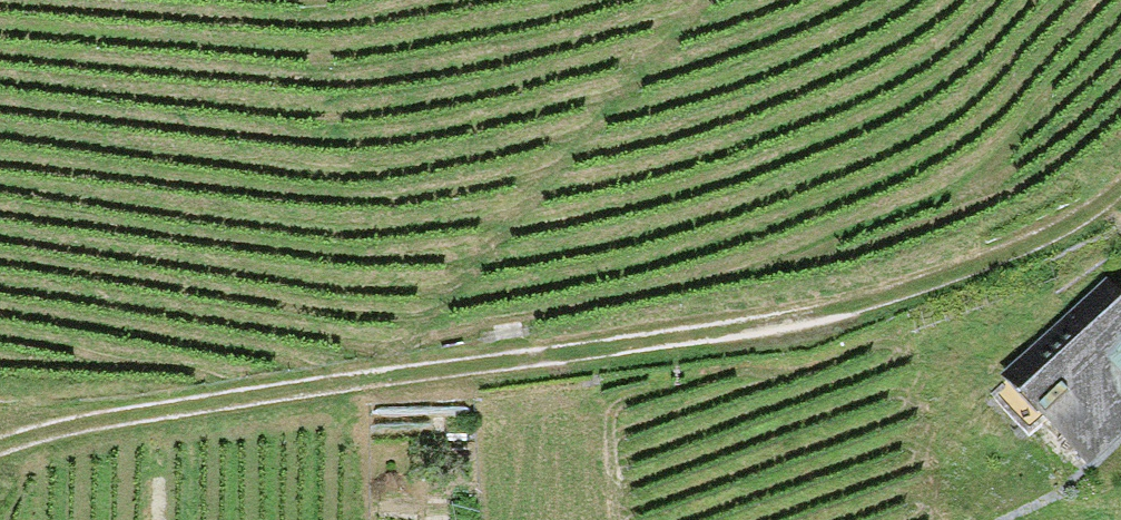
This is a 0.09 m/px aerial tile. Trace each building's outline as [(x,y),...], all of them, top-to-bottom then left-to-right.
[(1112,271),(1005,370),(1013,378),(994,393),(1029,431),(1046,415),(1092,462),(1120,434),(1120,281),(1112,271)]
